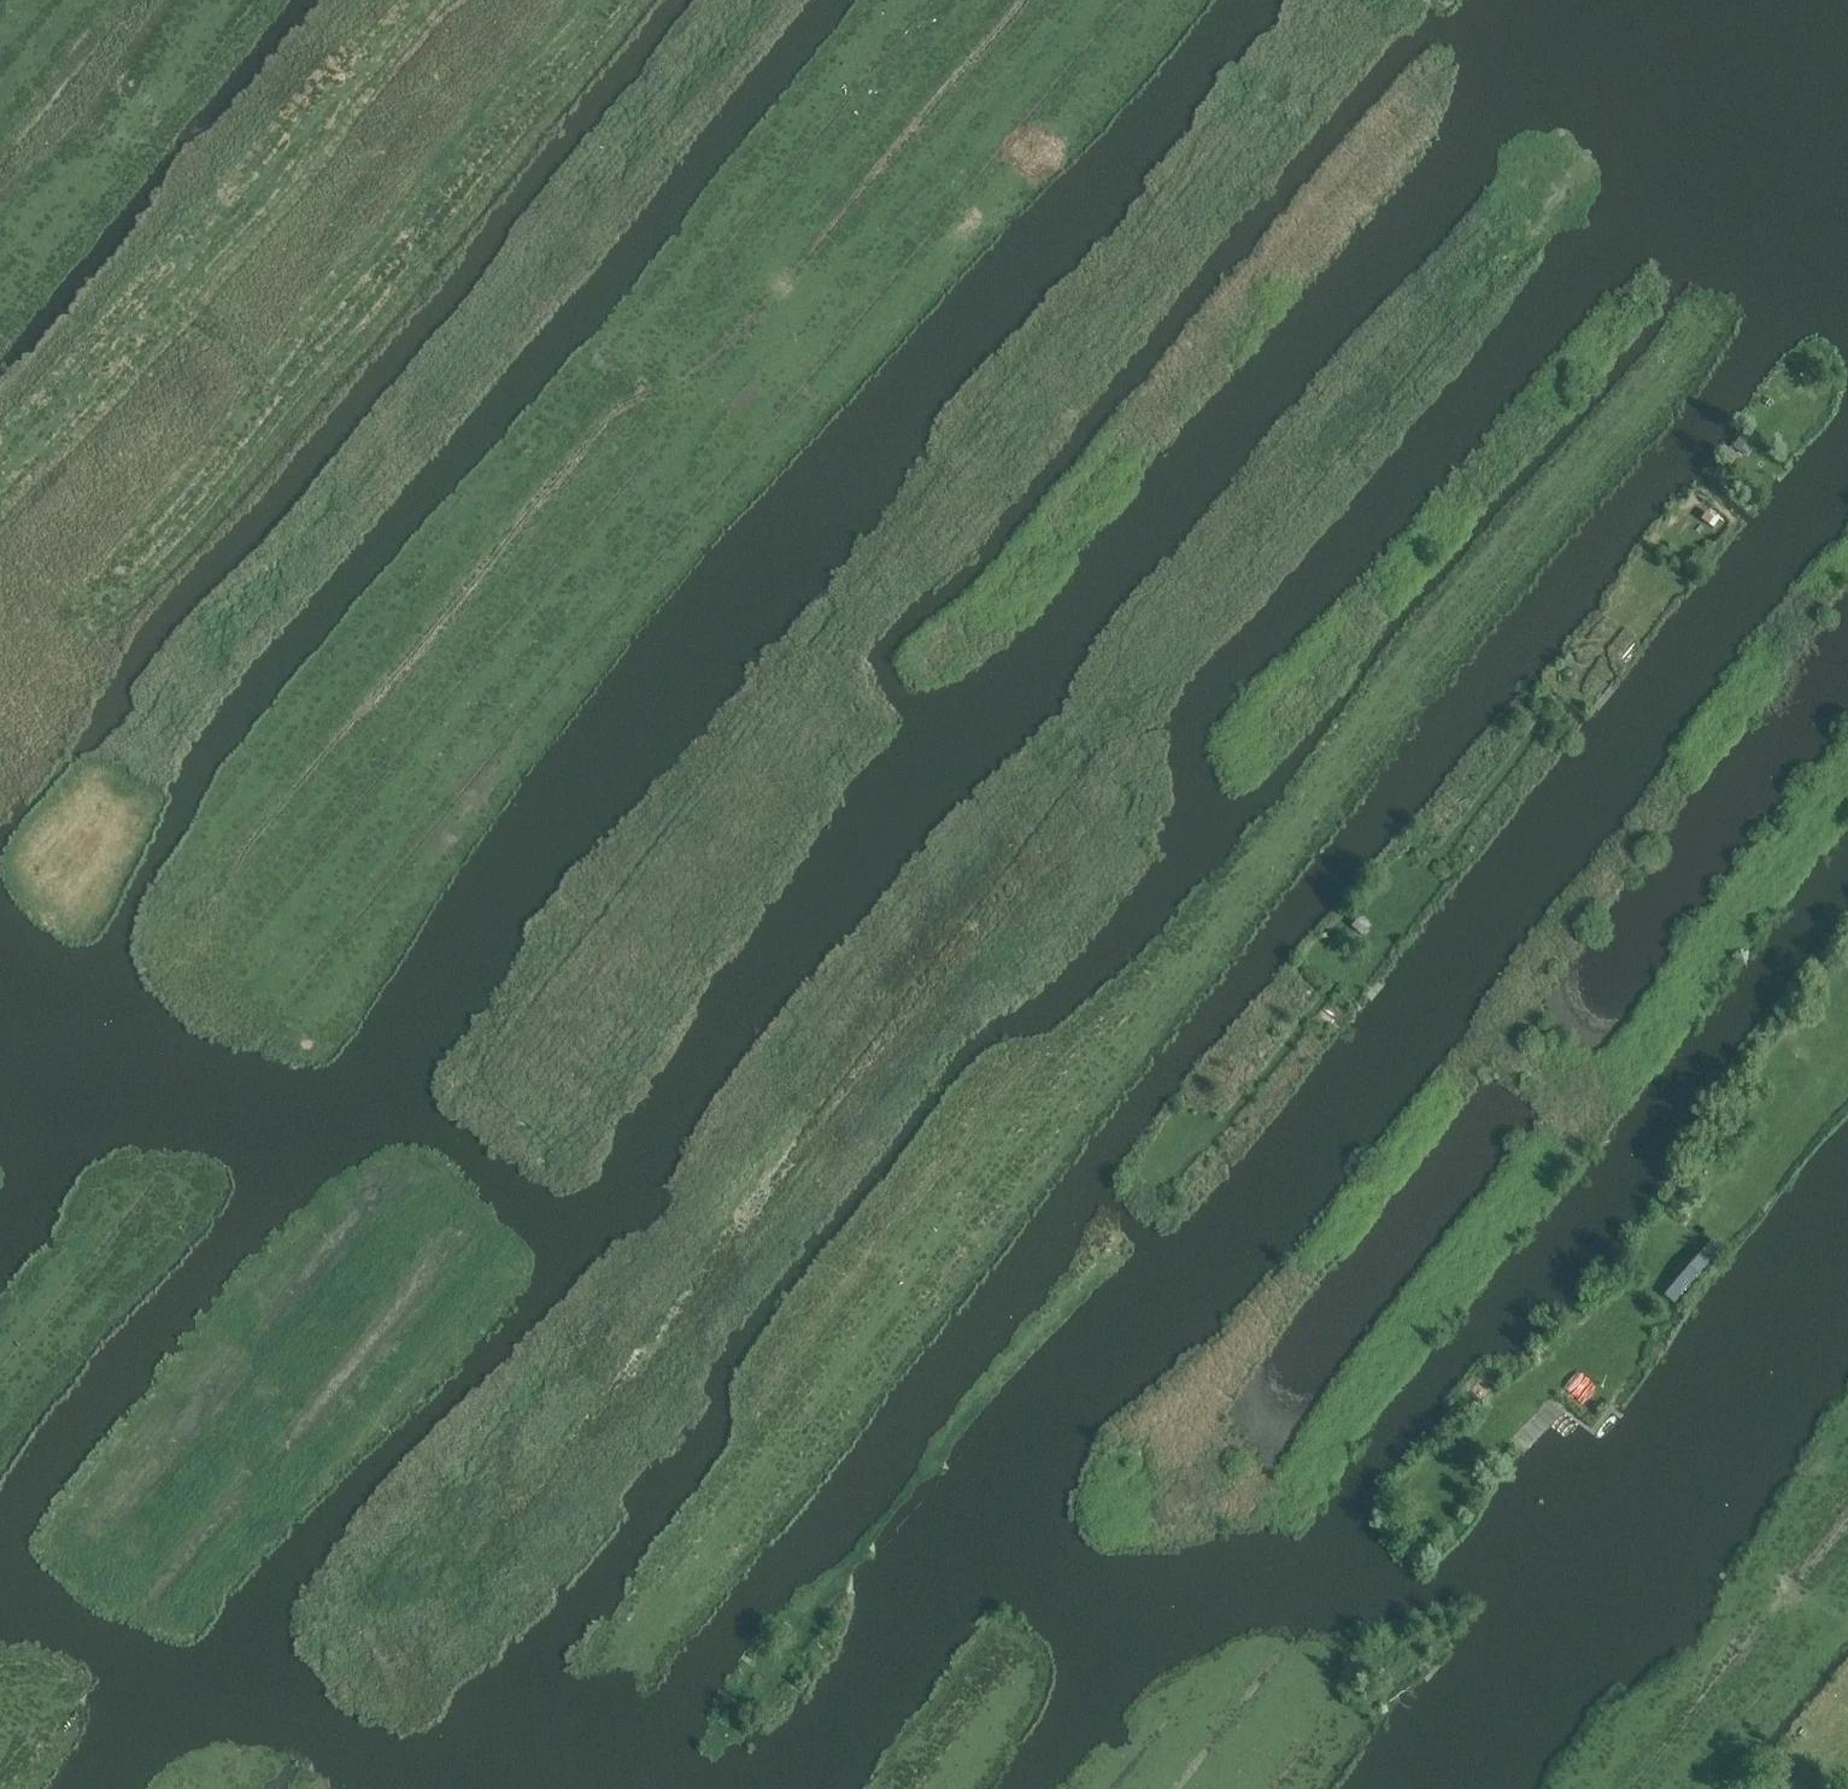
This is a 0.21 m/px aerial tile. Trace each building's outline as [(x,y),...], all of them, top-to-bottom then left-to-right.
[(1732,448),(1744,455),(1753,440),(1741,433),(1732,448)] [(1712,530),(1718,522),(1705,513),(1700,522),(1712,530)] [(1361,934),(1368,925),(1357,916),(1350,925),(1361,934)] [(1706,1267),(1696,1259),(1665,1295),(1674,1304),(1706,1267)] [(1585,1383),(1579,1397),(1598,1405),(1604,1390),(1585,1383)]
